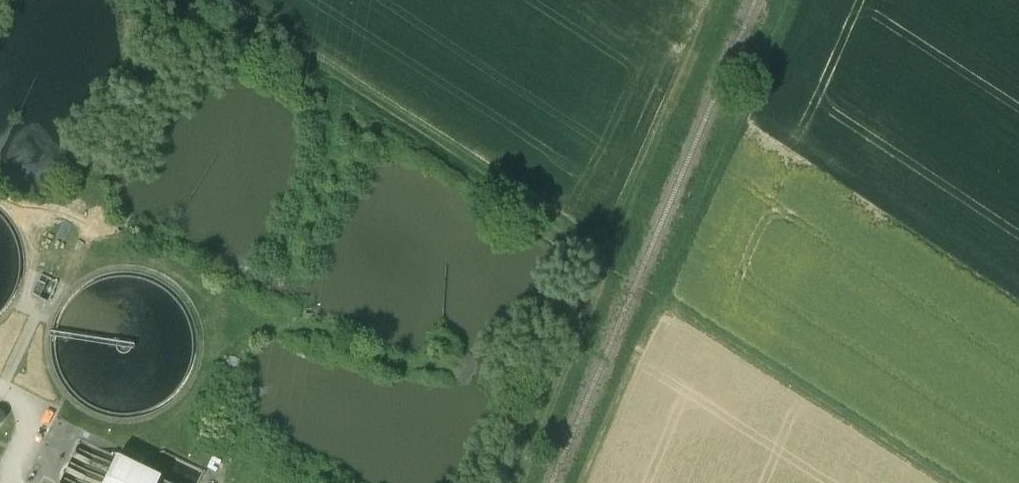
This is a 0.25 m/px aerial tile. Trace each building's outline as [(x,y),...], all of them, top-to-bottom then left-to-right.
[(84,482),(90,482),(103,456),(81,444),(66,474),(84,482)] [(160,479),(116,458),(104,482),(157,482),(160,479)]
